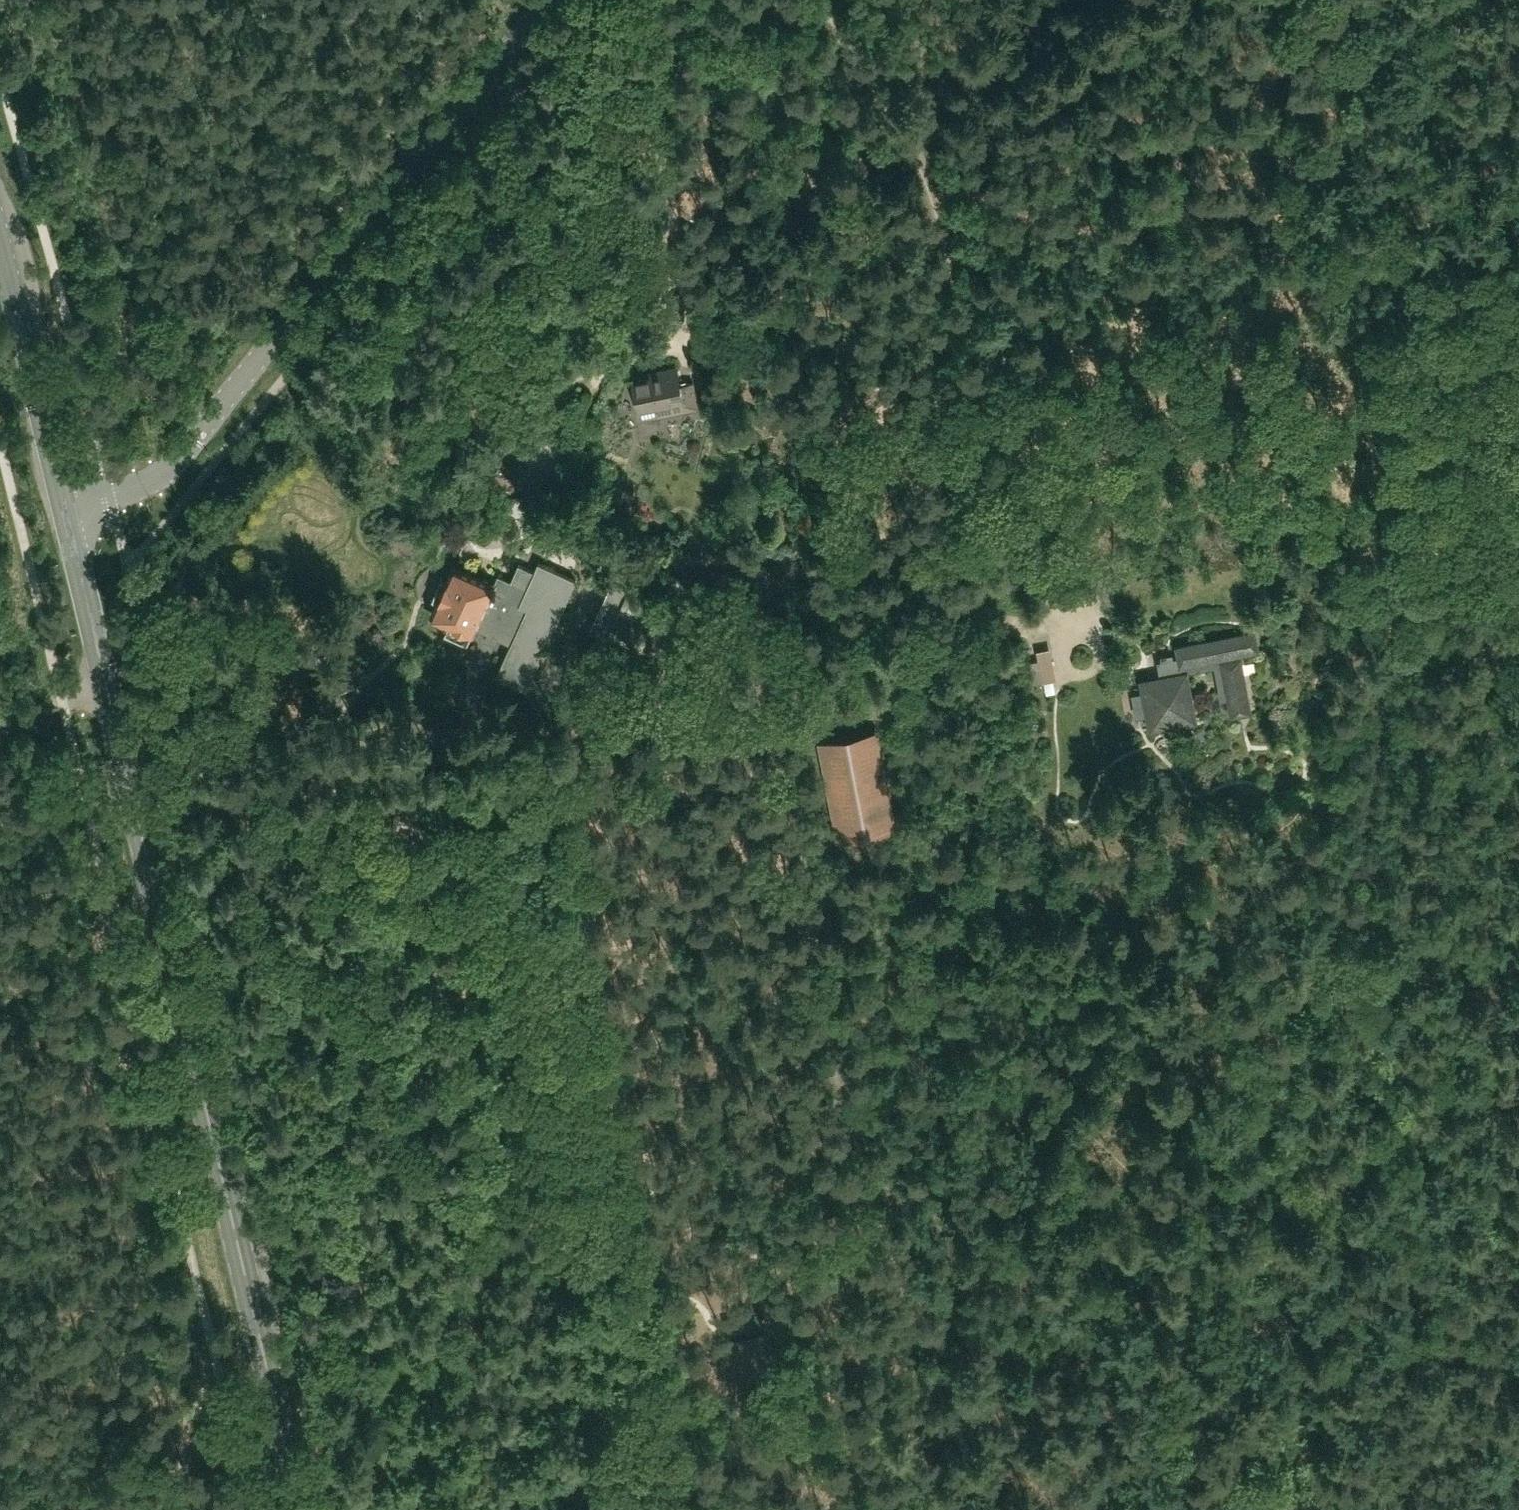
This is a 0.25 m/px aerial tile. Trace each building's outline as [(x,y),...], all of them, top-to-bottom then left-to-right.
[(658,373),(631,379),(632,381),(622,383),(627,406),(637,404),(637,406),(654,403),(656,413),(697,405),(691,379),(679,382),(675,364),(657,368),(658,373)] [(571,484),(534,470),(525,496),(561,510),(571,484)] [(538,561),(534,571),(518,563),(510,580),(496,574),(491,583),(453,566),(432,615),(472,633),(475,627),(486,632),(483,638),(495,643),(497,637),(510,643),(495,675),(526,688),(576,579),(538,561)] [(612,581),(589,631),(606,638),(608,634),(654,655),(674,611),(629,590),(629,589),(612,581)] [(1255,628),(1174,644),(1177,656),(1173,657),(1172,652),(1160,654),(1161,659),(1156,660),(1159,674),(1138,677),(1148,730),(1198,721),(1188,670),(1213,666),(1220,699),(1226,698),(1229,716),(1252,712),(1241,655),(1259,651),(1255,628)] [(896,828),(877,729),(817,740),(835,839),(896,828)]
